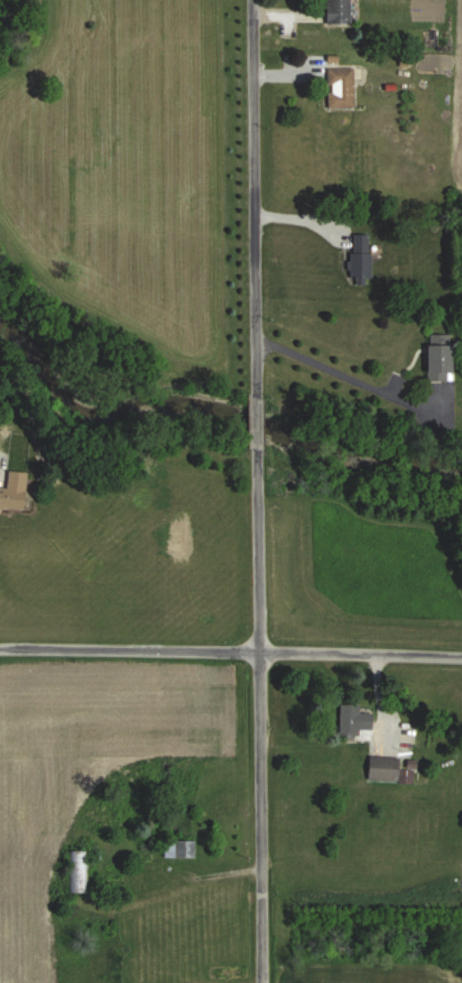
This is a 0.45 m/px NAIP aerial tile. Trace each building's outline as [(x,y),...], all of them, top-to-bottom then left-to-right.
[(328,23),(352,23),(352,0),(328,0),(328,23)] [(328,67),(328,107),(355,107),(355,67),(328,67)] [(372,233),(353,233),(353,283),(372,283),(372,233)] [(451,343),(428,343),(428,379),(451,379),(451,343)] [(32,492),(26,492),(27,472),(8,471),(8,488),(0,488),(0,508),(31,509),(32,492)] [(360,704),(341,703),(340,735),(360,735),(360,704)] [(413,781),(414,769),(399,769),(399,757),(369,756),(368,780),(413,781)] [(165,857),(195,857),(195,841),(165,841),(165,857)] [(70,893),(89,893),(89,851),(70,851),(70,893)]
